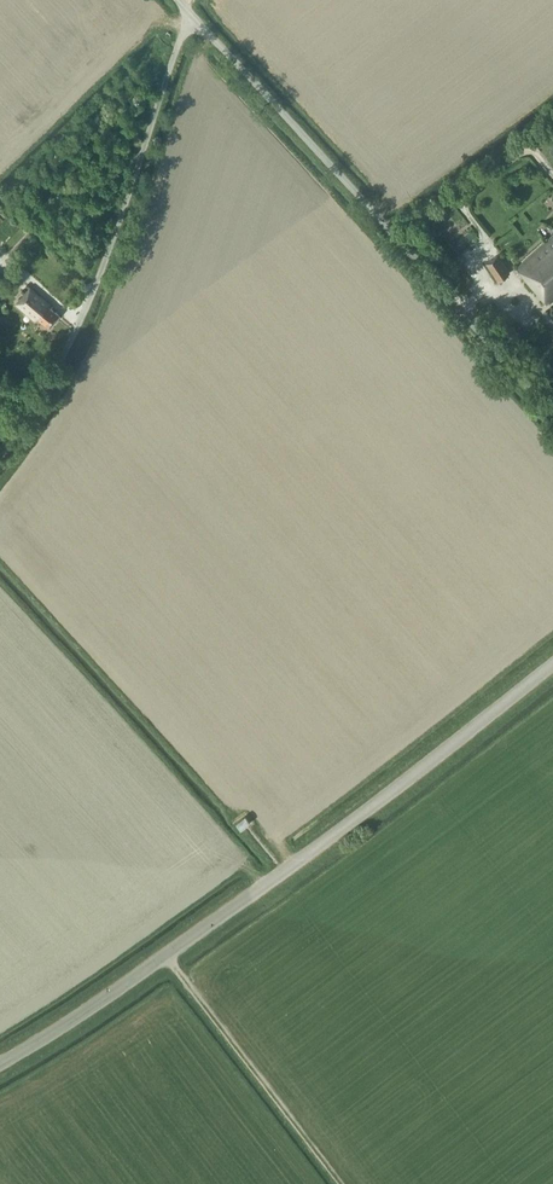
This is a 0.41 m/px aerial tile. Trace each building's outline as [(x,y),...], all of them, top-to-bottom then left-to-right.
[(517,267),(547,303),(552,298),(552,235),(517,267)] [(498,280),(510,272),(498,254),(486,262),(498,280)] [(49,327),(59,315),(48,305),(49,304),(30,288),(17,303),(36,319),(37,317),(49,327)] [(241,828),(250,822),(245,816),(236,822),(241,828)]
